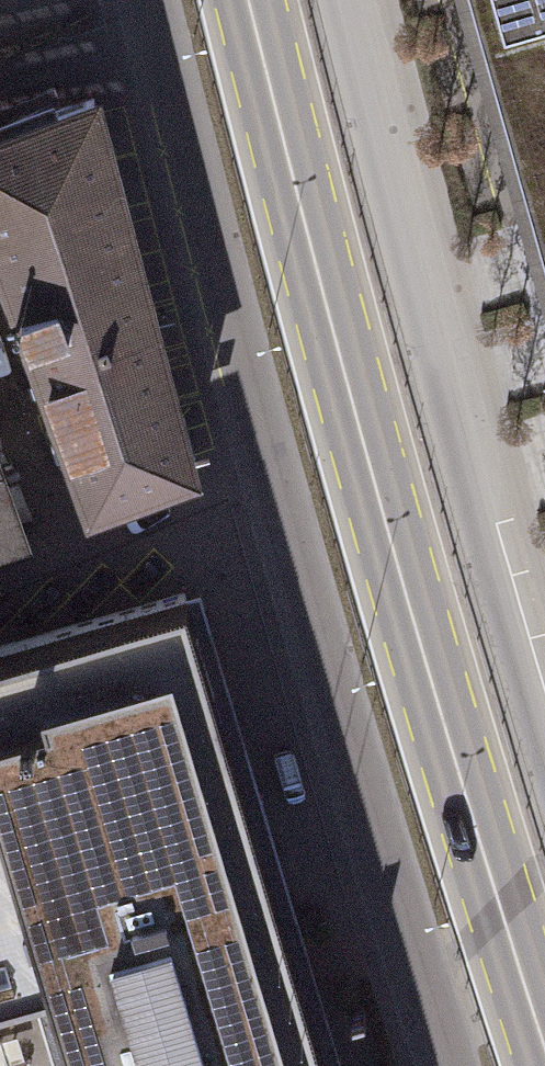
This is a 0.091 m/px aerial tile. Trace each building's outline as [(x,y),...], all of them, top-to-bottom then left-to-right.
[(544,245),(544,0),(476,0),(544,245)] [(188,462),(93,99),(0,129),(0,243),(91,499),(188,462)] [(25,537),(0,467),(0,546),(25,537)] [(183,592),(0,646),(0,1006),(34,996),(51,991),(58,1016),(73,1065),(326,1065),(322,1053),(183,592)] [(34,996),(56,1065),(73,1065),(58,1016),(51,991),(34,996)]
